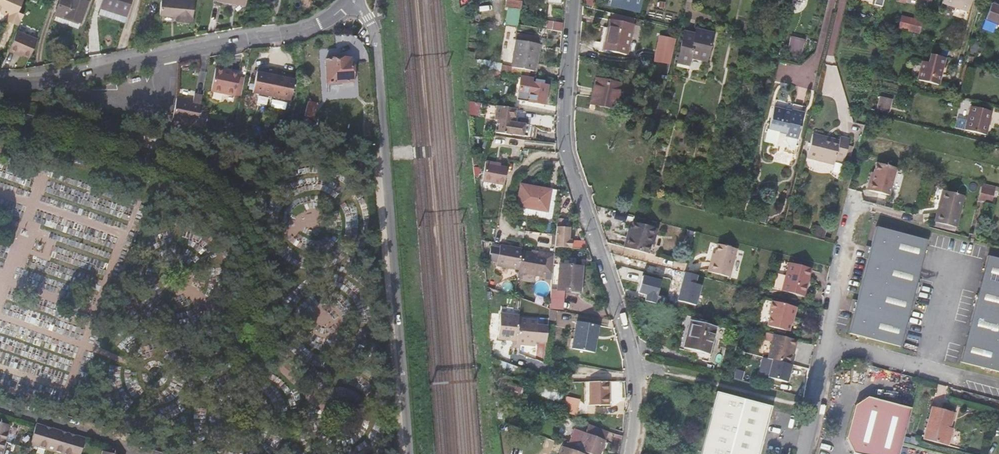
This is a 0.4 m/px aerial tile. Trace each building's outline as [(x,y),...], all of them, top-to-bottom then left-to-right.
[(12,0),(0,0),(0,11),(2,12),(6,14),(12,0)] [(6,14),(8,14),(7,16),(6,20),(19,26),(23,14),(18,11),(23,0),(12,0),(6,14)] [(76,27),(78,21),(79,22),(87,1),(83,0),(59,0),(55,13),(56,13),(53,19),(76,27)] [(125,23),(132,0),(102,0),(98,14),(125,23)] [(175,17),(181,17),(181,22),(192,24),(194,1),(186,0),(161,0),(159,15),(175,17)] [(522,1),(520,1),(521,0),(508,0),(507,7),(520,10),(522,1)] [(642,0),(604,0),(603,4),(639,12),(642,0)] [(941,1),(968,10),(971,0),(942,0),(941,1)] [(992,3),(981,29),(992,33),(996,24),(998,25),(998,6),(992,3)] [(918,33),(921,21),(901,17),(898,29),(918,33)] [(626,55),(632,24),(610,20),(608,28),(604,27),(599,51),(610,53),(610,51),(626,55)] [(561,31),(562,23),(547,21),(546,29),(561,31)] [(38,37),(18,29),(17,29),(9,49),(17,52),(18,50),(30,55),(38,37)] [(713,34),(697,30),(696,35),(693,34),(684,32),(677,66),(688,68),(691,58),(707,61),(713,34)] [(675,40),(659,36),(654,61),(670,64),(675,40)] [(801,54),(804,39),(790,36),(787,51),(801,54)] [(516,40),(511,67),(533,71),(538,44),(516,40)] [(966,60),(972,62),(977,43),(971,41),(966,60)] [(916,60),(918,53),(908,51),(906,58),(916,60)] [(350,76),(348,53),(323,55),(325,78),(350,76)] [(922,61),(918,80),(938,85),(944,56),(937,55),(930,53),(928,62),(922,61)] [(222,68),(222,66),(213,64),(208,87),(231,91),(235,71),(227,69),(222,68)] [(294,81),(256,73),(252,94),(290,102),(294,81)] [(475,74),(467,75),(468,89),(475,89),(475,74)] [(532,83),(533,79),(521,77),(517,100),(545,104),(548,86),(532,83)] [(614,109),(620,84),(596,79),(591,104),(614,109)] [(205,109),(196,106),(198,97),(199,91),(191,89),(189,95),(189,97),(174,94),(170,115),(203,122),(205,109)] [(890,113),(893,100),(880,96),(878,103),(877,109),(890,113)] [(315,118),(319,102),(309,100),(305,116),(315,118)] [(796,139),(803,107),(774,100),(768,129),(766,141),(776,144),(779,132),(786,134),(786,137),(788,137),(787,140),(791,148),(794,148),(796,139)] [(481,103),(468,101),(469,115),(480,115),(481,103)] [(507,107),(498,105),(496,120),(499,120),(497,133),(513,134),(513,133),(534,136),(536,124),(515,122),(516,108),(507,107)] [(959,121),(957,128),(986,135),(992,111),(970,106),(966,122),(959,121)] [(283,125),(284,119),(266,116),(265,122),(283,125)] [(840,137),(839,140),(838,144),(825,141),(826,137),(812,133),(806,158),(834,165),(835,160),(843,162),(846,152),(849,139),(840,137)] [(888,195),(895,168),(875,164),(868,190),(888,195)] [(499,167),(484,165),(481,182),(504,186),(507,168),(499,167)] [(515,214),(545,219),(550,190),(520,184),(515,214)] [(991,190),(979,186),(976,199),(988,202),(991,190)] [(934,222),(956,228),(964,195),(947,191),(947,189),(940,188),(937,188),(934,189),(932,190),(931,192),(927,208),(937,210),(934,222)] [(557,191),(550,190),(545,219),(552,220),(557,191)] [(555,247),(571,248),(571,240),(568,240),(569,233),(569,227),(563,227),(564,219),(556,219),(555,235),(554,246),(554,247),(555,247)] [(625,248),(649,254),(651,244),(655,245),(659,228),(636,222),(632,236),(629,234),(625,248)] [(827,228),(814,225),(811,235),(824,238),(827,228)] [(876,227),(849,333),(899,345),(925,240),(876,227)] [(715,262),(711,261),(709,272),(730,277),(737,249),(719,244),(716,254),(715,262)] [(496,267),(505,268),(509,247),(499,245),(498,249),(493,248),(490,262),(497,262),(496,267)] [(551,272),(553,252),(546,252),(538,251),(538,254),(532,253),(521,252),(521,248),(509,247),(505,268),(519,270),(519,273),(536,275),(543,276),(544,272),(551,272)] [(986,255),(959,361),(998,372),(998,258),(986,255)] [(789,263),(782,291),(804,297),(811,269),(789,263)] [(559,265),(557,289),(562,290),(580,291),(582,266),(559,265)] [(536,275),(519,273),(517,280),(534,283),(536,275)] [(643,276),(639,292),(656,297),(661,281),(643,276)] [(688,282),(671,278),(669,283),(672,284),(672,288),(685,291),(688,282)] [(561,311),(562,290),(557,289),(550,288),(548,309),(552,310),(554,310),(561,311)] [(795,307),(770,301),(767,314),(769,315),(766,326),(787,331),(788,324),(791,325),(795,307)] [(545,343),(546,327),(537,326),(537,321),(520,320),(520,317),(500,315),(497,338),(514,340),(514,347),(521,348),(521,345),(535,346),(535,342),(545,343)] [(684,348),(698,352),(708,354),(711,343),(715,326),(691,320),(684,348)] [(577,322),(572,348),(593,353),(598,326),(577,322)] [(793,348),(796,339),(773,333),(767,358),(788,363),(790,353),(791,347),(793,348)] [(715,344),(711,343),(708,354),(698,352),(696,357),(711,361),(715,344)] [(561,402),(564,393),(557,391),(559,386),(538,379),(538,377),(531,375),(529,381),(536,384),(533,391),(533,392),(561,402)] [(536,384),(529,381),(526,388),(533,391),(536,384)] [(607,381),(585,381),(585,395),(589,394),(590,406),(608,405),(607,381)] [(716,392),(700,453),(760,453),(772,407),(733,396),(716,392)] [(577,414),(581,399),(566,396),(563,411),(577,414)] [(902,441),(911,409),(865,397),(853,405),(847,427),(844,440),(851,453),(899,453),(902,441)] [(499,408),(504,410),(505,404),(497,401),(497,408),(499,408)] [(526,403),(524,409),(542,415),(545,409),(526,403)] [(949,445),(951,435),(948,434),(950,427),(954,412),(931,406),(923,439),(949,445)] [(504,422),(504,410),(499,408),(497,408),(496,407),(497,421),(499,421),(504,422)] [(525,425),(533,429),(535,423),(527,420),(525,425)] [(10,427),(0,424),(0,453),(2,453),(10,427)] [(30,446),(58,453),(78,453),(82,437),(36,424),(30,446)] [(553,432),(537,425),(535,431),(551,438),(553,432)] [(580,451),(588,453),(601,453),(606,439),(586,432),(585,434),(574,430),(568,447),(580,451)]
